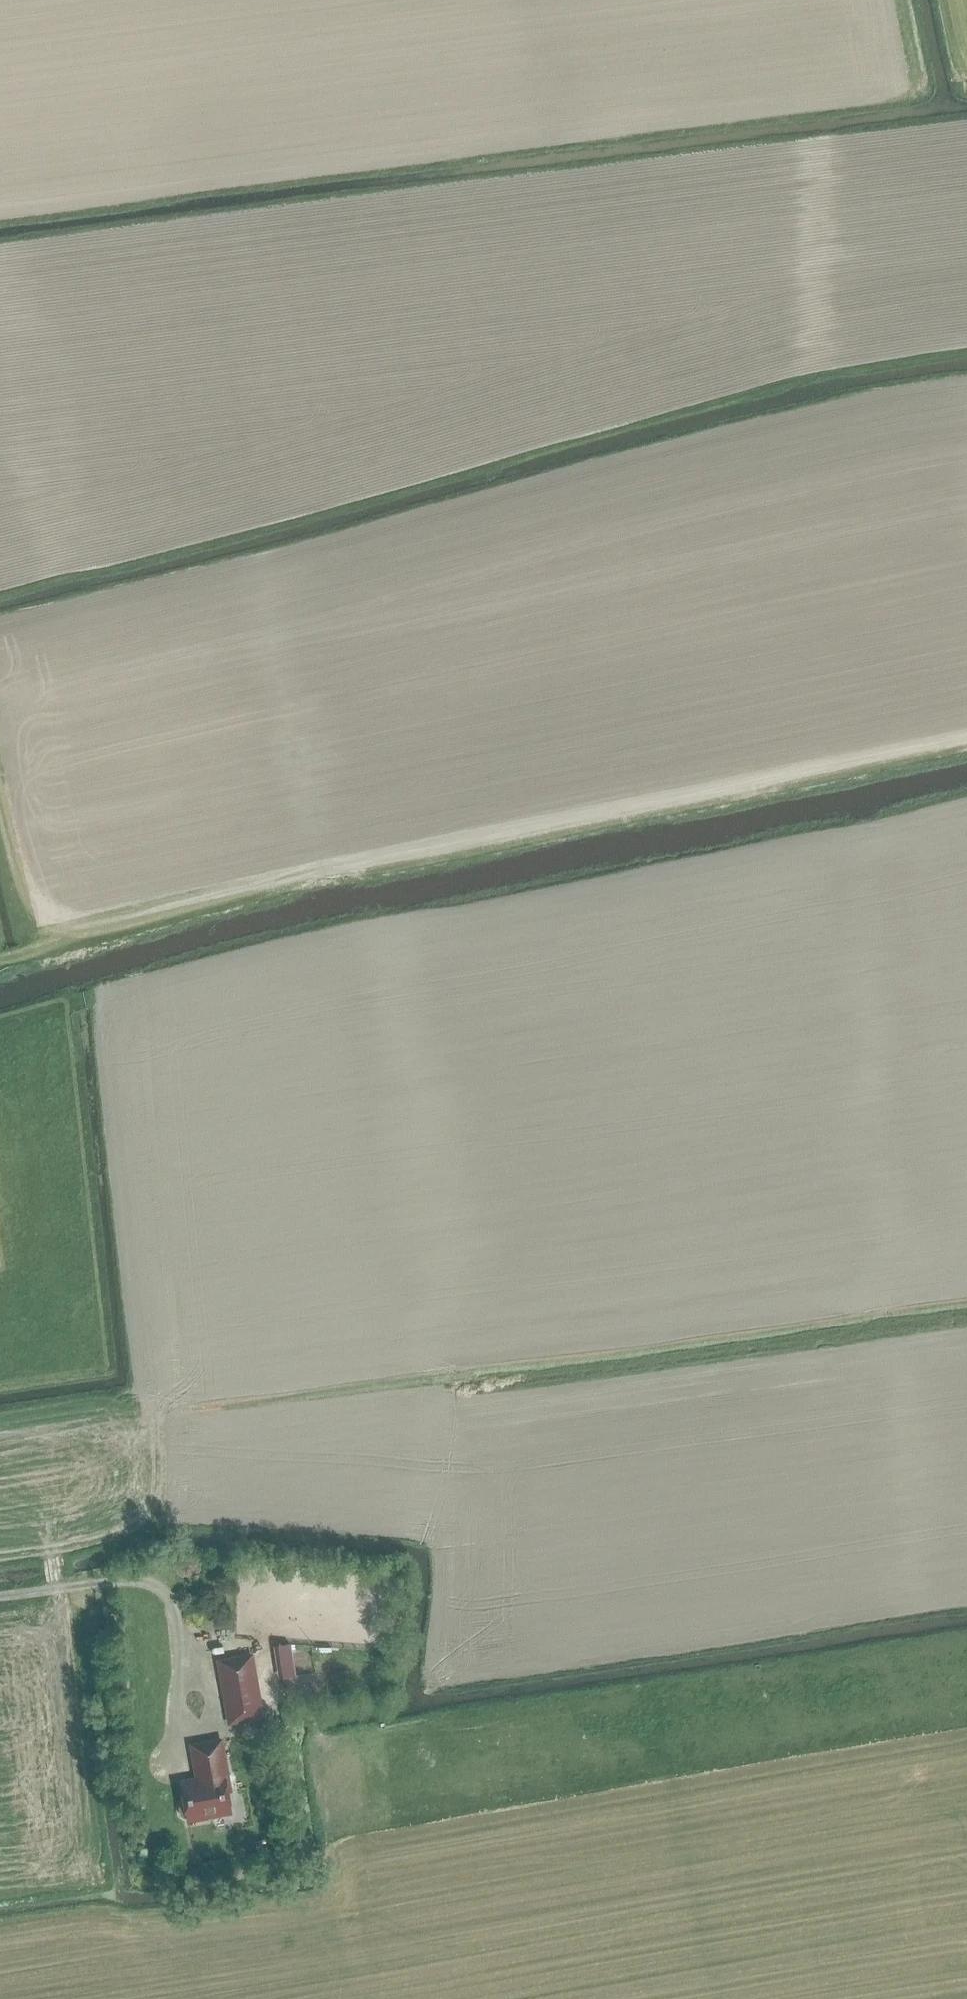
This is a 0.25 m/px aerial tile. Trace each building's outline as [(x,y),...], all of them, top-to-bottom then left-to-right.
[(283,1675),(300,1674),(298,1641),(281,1642),(283,1675)] [(250,1656),(219,1661),(229,1722),(261,1717),(250,1656)] [(179,1807),(180,1815),(184,1817),(187,1817),(187,1821),(207,1818),(207,1816),(230,1812),(227,1792),(230,1791),(221,1740),(191,1746),(197,1780),(181,1782),(184,1803),(181,1804),(179,1807)]
